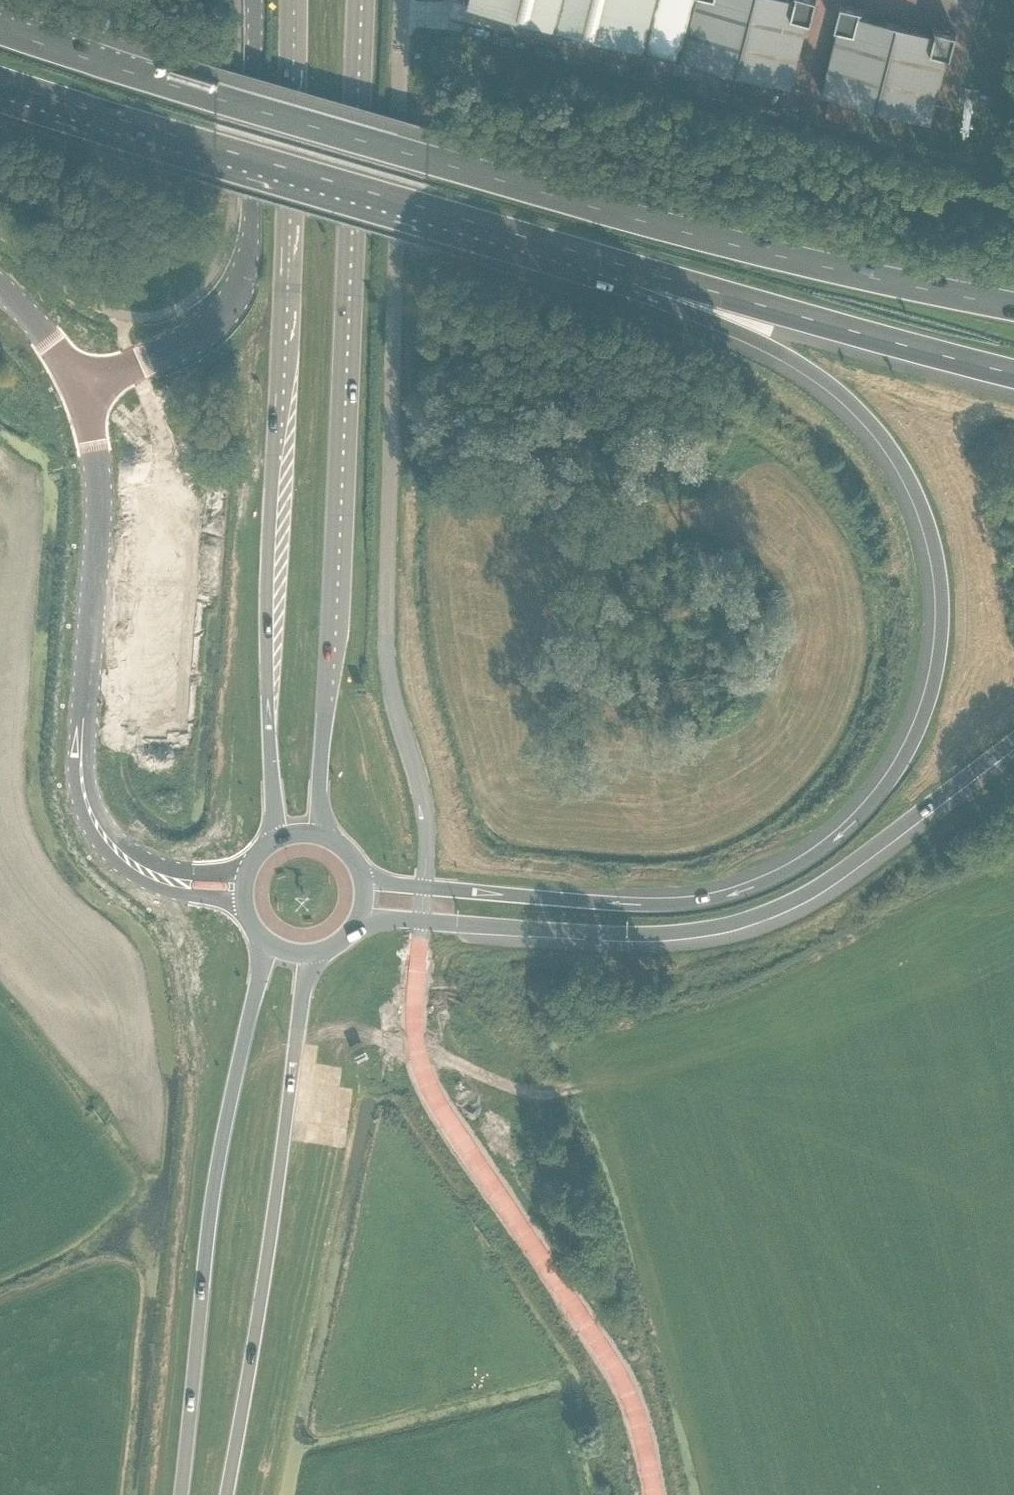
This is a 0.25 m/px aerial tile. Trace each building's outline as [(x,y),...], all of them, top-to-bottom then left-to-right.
[(468,6),(644,50),(682,60),(697,0),(469,0),(468,6)] [(682,60),(736,74),(755,0),(697,0),(682,60)] [(736,74),(791,88),(808,22),(811,23),(817,0),(755,0),(736,74)] [(876,110),(897,26),(859,16),(861,10),(841,5),(835,29),(838,30),(821,96),(876,110)] [(935,35),(897,26),(876,110),(931,123),(947,57),(951,58),(957,35),(936,29),(935,35)]
